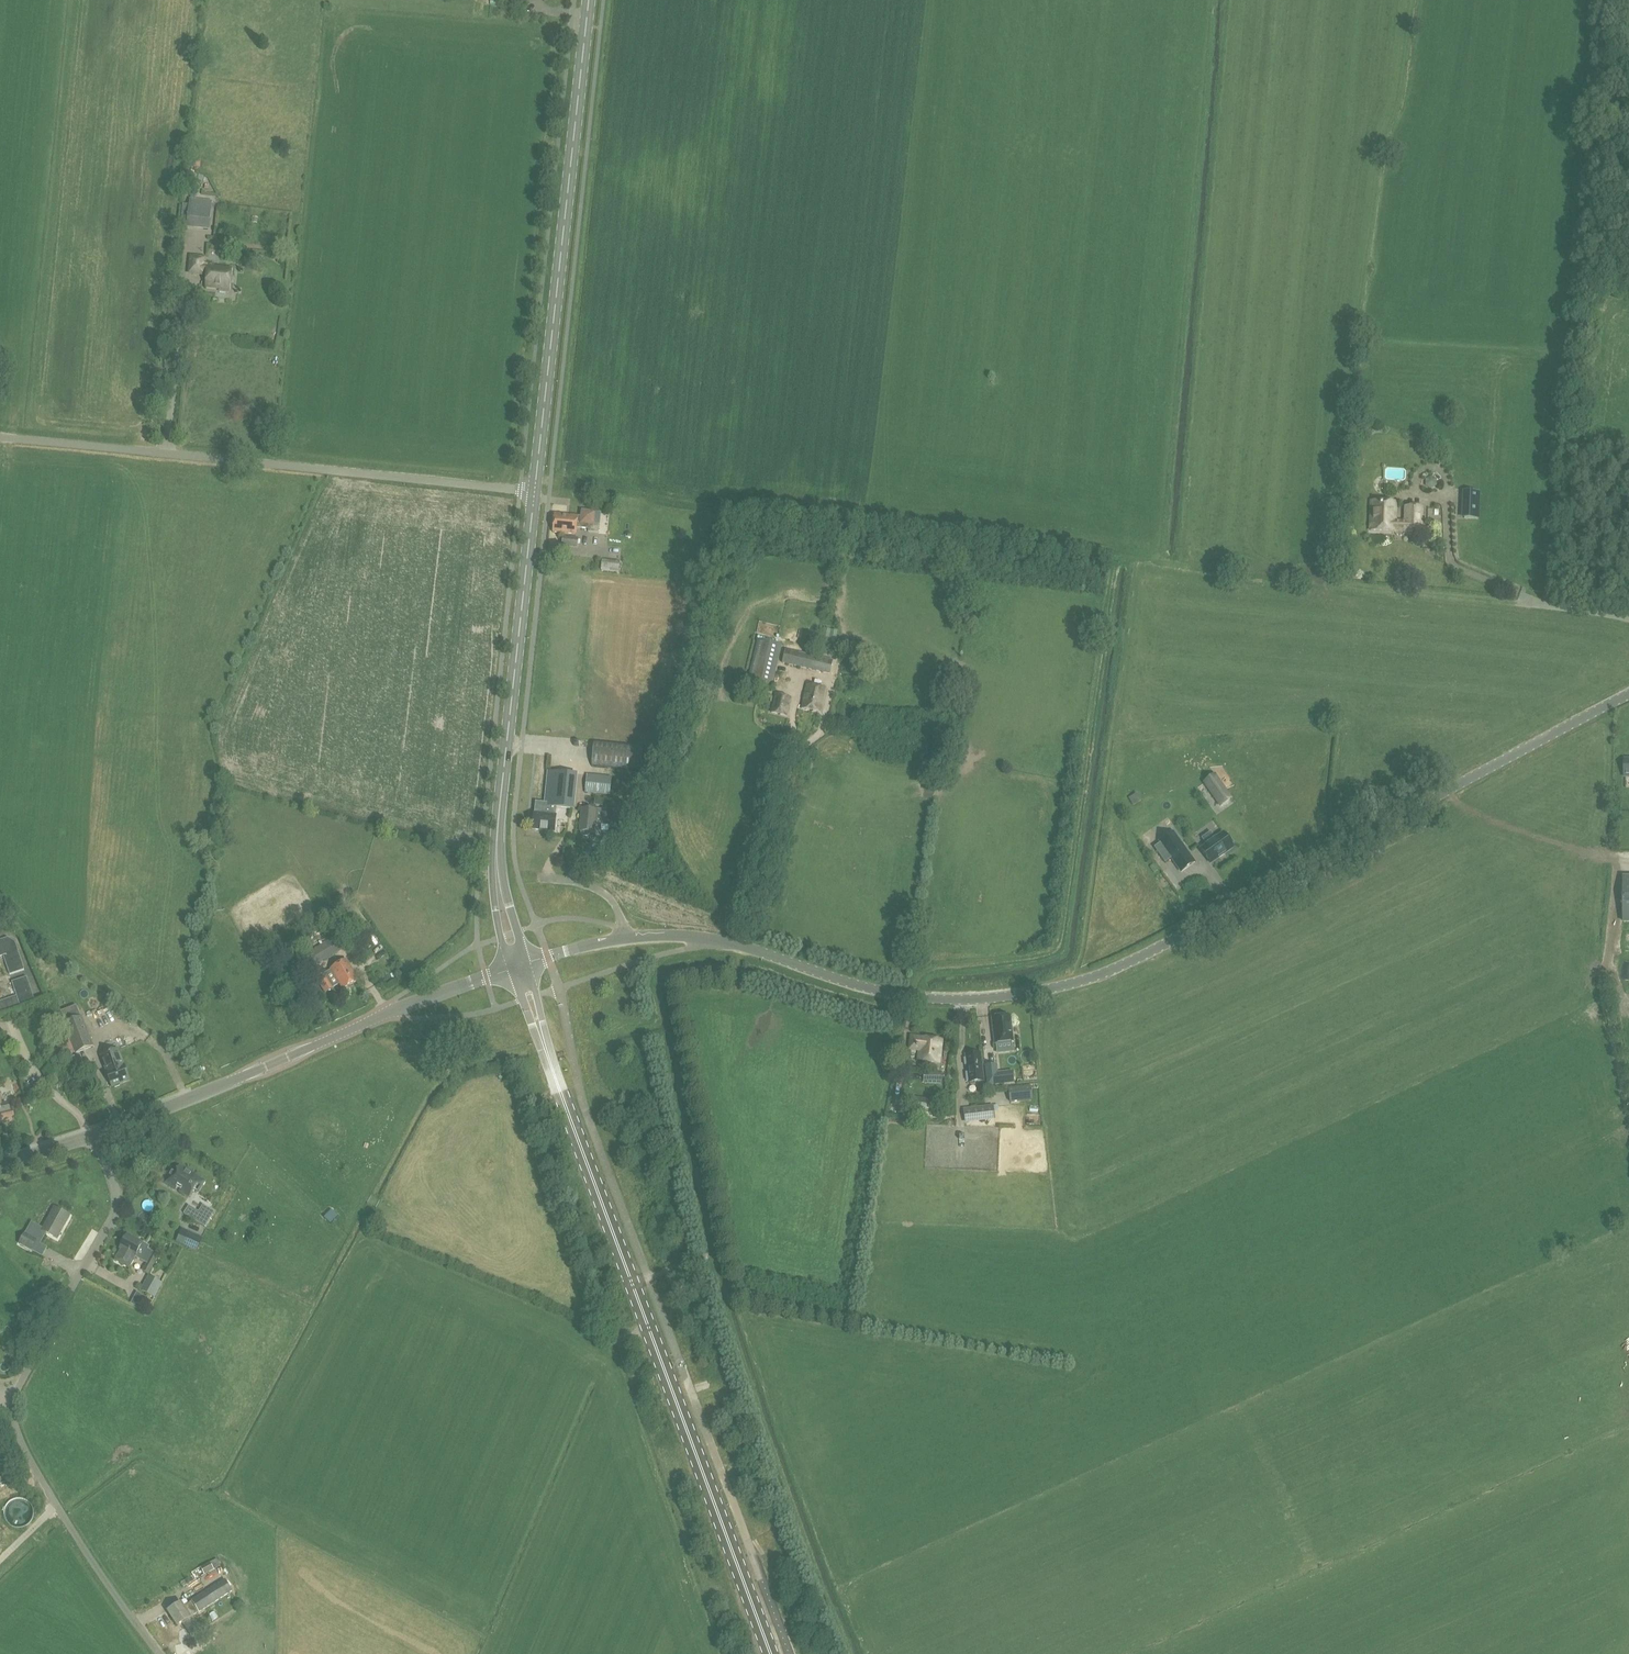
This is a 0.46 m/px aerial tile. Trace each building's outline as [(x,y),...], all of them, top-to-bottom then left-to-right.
[(186,189),(198,191),(199,182),(203,182),(204,176),(188,174),(186,189)] [(187,227),(189,205),(183,204),(181,227),(187,227)] [(189,205),(187,226),(209,228),(211,207),(189,205)] [(208,273),(206,287),(229,290),(232,269),(214,267),(214,265),(203,264),(204,258),(192,256),(190,271),(208,273)] [(1480,491),(1462,491),(1461,518),(1479,519),(1480,491)] [(1372,502),(1371,531),(1394,531),(1395,531),(1405,531),(1405,532),(1421,532),(1421,507),(1406,507),(1406,521),(1395,521),(1396,502),(1372,502)] [(582,510),(580,516),(555,514),(553,532),(576,535),(577,528),(589,529),(589,532),(599,533),(600,525),(601,512),(595,511),(582,510)] [(1441,541),(1440,526),(1428,526),(1428,542),(1441,541)] [(564,537),(562,546),(578,548),(579,538),(564,537)] [(619,572),(620,562),(602,560),(601,570),(619,572)] [(833,640),(833,626),(821,626),(821,639),(833,640)] [(780,644),(760,639),(749,685),(769,690),(780,644)] [(782,663),(830,674),(834,660),(785,649),(782,663)] [(821,713),(827,688),(807,684),(802,708),(821,713)] [(787,715),(791,697),(775,694),(772,712),(787,715)] [(595,740),(592,767),(641,773),(644,745),(595,740)] [(578,774),(554,772),(548,771),(545,803),(537,802),(535,814),(535,813),(533,829),(555,832),(557,817),(556,817),(557,807),(575,809),(578,774)] [(1220,806),(1232,798),(1215,773),(1202,782),(1220,806)] [(586,793),(610,796),(612,777),(587,775),(586,793)] [(1129,798),(1132,805),(1142,802),(1138,794),(1129,798)] [(630,813),(631,803),(619,802),(618,812),(630,813)] [(580,831),(582,831),(582,834),(583,835),(588,836),(590,834),(590,832),(595,832),(596,825),(601,825),(601,830),(608,831),(609,826),(611,826),(612,811),(582,808),(580,831)] [(1175,863),(1188,854),(1173,832),(1160,842),(1160,843),(1171,858),(1175,863)] [(1233,847),(1231,844),(1234,843),(1227,834),(1225,836),(1223,833),(1215,839),(1210,832),(1202,838),(1207,845),(1201,849),(1211,863),(1233,847)] [(1171,858),(1160,843),(1154,847),(1165,863),(1171,858)] [(1188,854),(1175,863),(1181,872),(1195,863),(1188,854)] [(333,930),(325,935),(327,938),(326,938),(328,941),(303,955),(311,969),(345,948),(333,930)] [(16,943),(8,938),(0,941),(0,957),(3,956),(10,975),(25,970),(16,943)] [(305,945),(301,939),(286,948),(290,954),(305,945)] [(325,972),(326,973),(334,987),(340,984),(343,990),(359,980),(347,960),(331,969),(325,972)] [(326,993),(335,987),(334,987),(326,973),(325,974),(317,979),(316,979),(324,991),(326,993)] [(27,977),(12,982),(17,996),(0,1002),(0,1015),(36,1002),(27,977)] [(995,1043),(1013,1041),(1010,1016),(992,1018),(995,1043)] [(76,1053),(94,1046),(82,1017),(65,1024),(76,1053)] [(911,1036),(909,1049),(920,1051),(918,1060),(940,1063),(943,1040),(918,1037),(911,1036)] [(70,1052),(65,1041),(50,1047),(54,1058),(70,1052)] [(992,1046),(992,1063),(1018,1061),(1017,1045),(992,1046)] [(121,1059),(122,1059),(119,1049),(101,1056),(104,1065),(113,1087),(130,1081),(124,1065),(121,1059)] [(980,1054),(966,1055),(970,1083),(983,1081),(980,1054)] [(985,1065),(987,1086),(1015,1083),(1014,1071),(997,1073),(996,1064),(985,1065)] [(945,1082),(945,1073),(924,1073),(924,1081),(945,1082)] [(1033,1099),(1031,1085),(1009,1087),(1011,1101),(1033,1099)] [(1,1104),(0,1102),(0,1125),(14,1121),(11,1108),(8,1109),(7,1103),(1,1104)] [(964,1109),(965,1122),(992,1119),(991,1106),(964,1109)] [(372,1157),(379,1160),(383,1152),(376,1148),(372,1157)] [(204,1182),(192,1175),(193,1173),(181,1165),(176,1174),(172,1171),(164,1184),(176,1191),(177,1188),(181,1190),(180,1191),(189,1196),(193,1191),(194,1189),(198,1192),(204,1182)] [(199,1212),(194,1220),(204,1226),(214,1211),(204,1205),(199,1212)] [(55,1207),(42,1230),(58,1239),(70,1216),(55,1207)] [(21,1226),(33,1220),(27,1208),(15,1213),(21,1226)] [(190,1249),(193,1243),(196,1236),(196,1235),(182,1229),(176,1242),(190,1249)] [(31,1250),(37,1240),(25,1233),(19,1243),(31,1250)] [(115,1261),(130,1269),(136,1257),(147,1263),(143,1271),(150,1275),(160,1256),(153,1252),(147,1249),(149,1246),(144,1243),(128,1234),(120,1249),(121,1250),(115,1261)] [(39,1238),(36,1243),(51,1251),(53,1247),(39,1238)] [(155,1297),(162,1283),(149,1276),(142,1290),(155,1297)] [(13,1478),(0,1455),(0,1486),(13,1478)] [(34,1516),(34,1512),(33,1509),(32,1505),(30,1502),(27,1500),(24,1499),(20,1498),(17,1498),(13,1499),(10,1501),(8,1503),(6,1506),(4,1510),(4,1513),(5,1517),(6,1520),(8,1523),(11,1525),(14,1527),(18,1527),(21,1527),(25,1526),(28,1525),(31,1522),(32,1519),(34,1516)] [(216,1559),(210,1562),(215,1570),(221,1566),(216,1559)] [(215,1570),(210,1562),(200,1567),(205,1575),(215,1570)] [(183,1622),(191,1635),(201,1629),(193,1616),(199,1612),(233,1591),(226,1580),(184,1606),(181,1603),(168,1611),(178,1626),(183,1622)]
